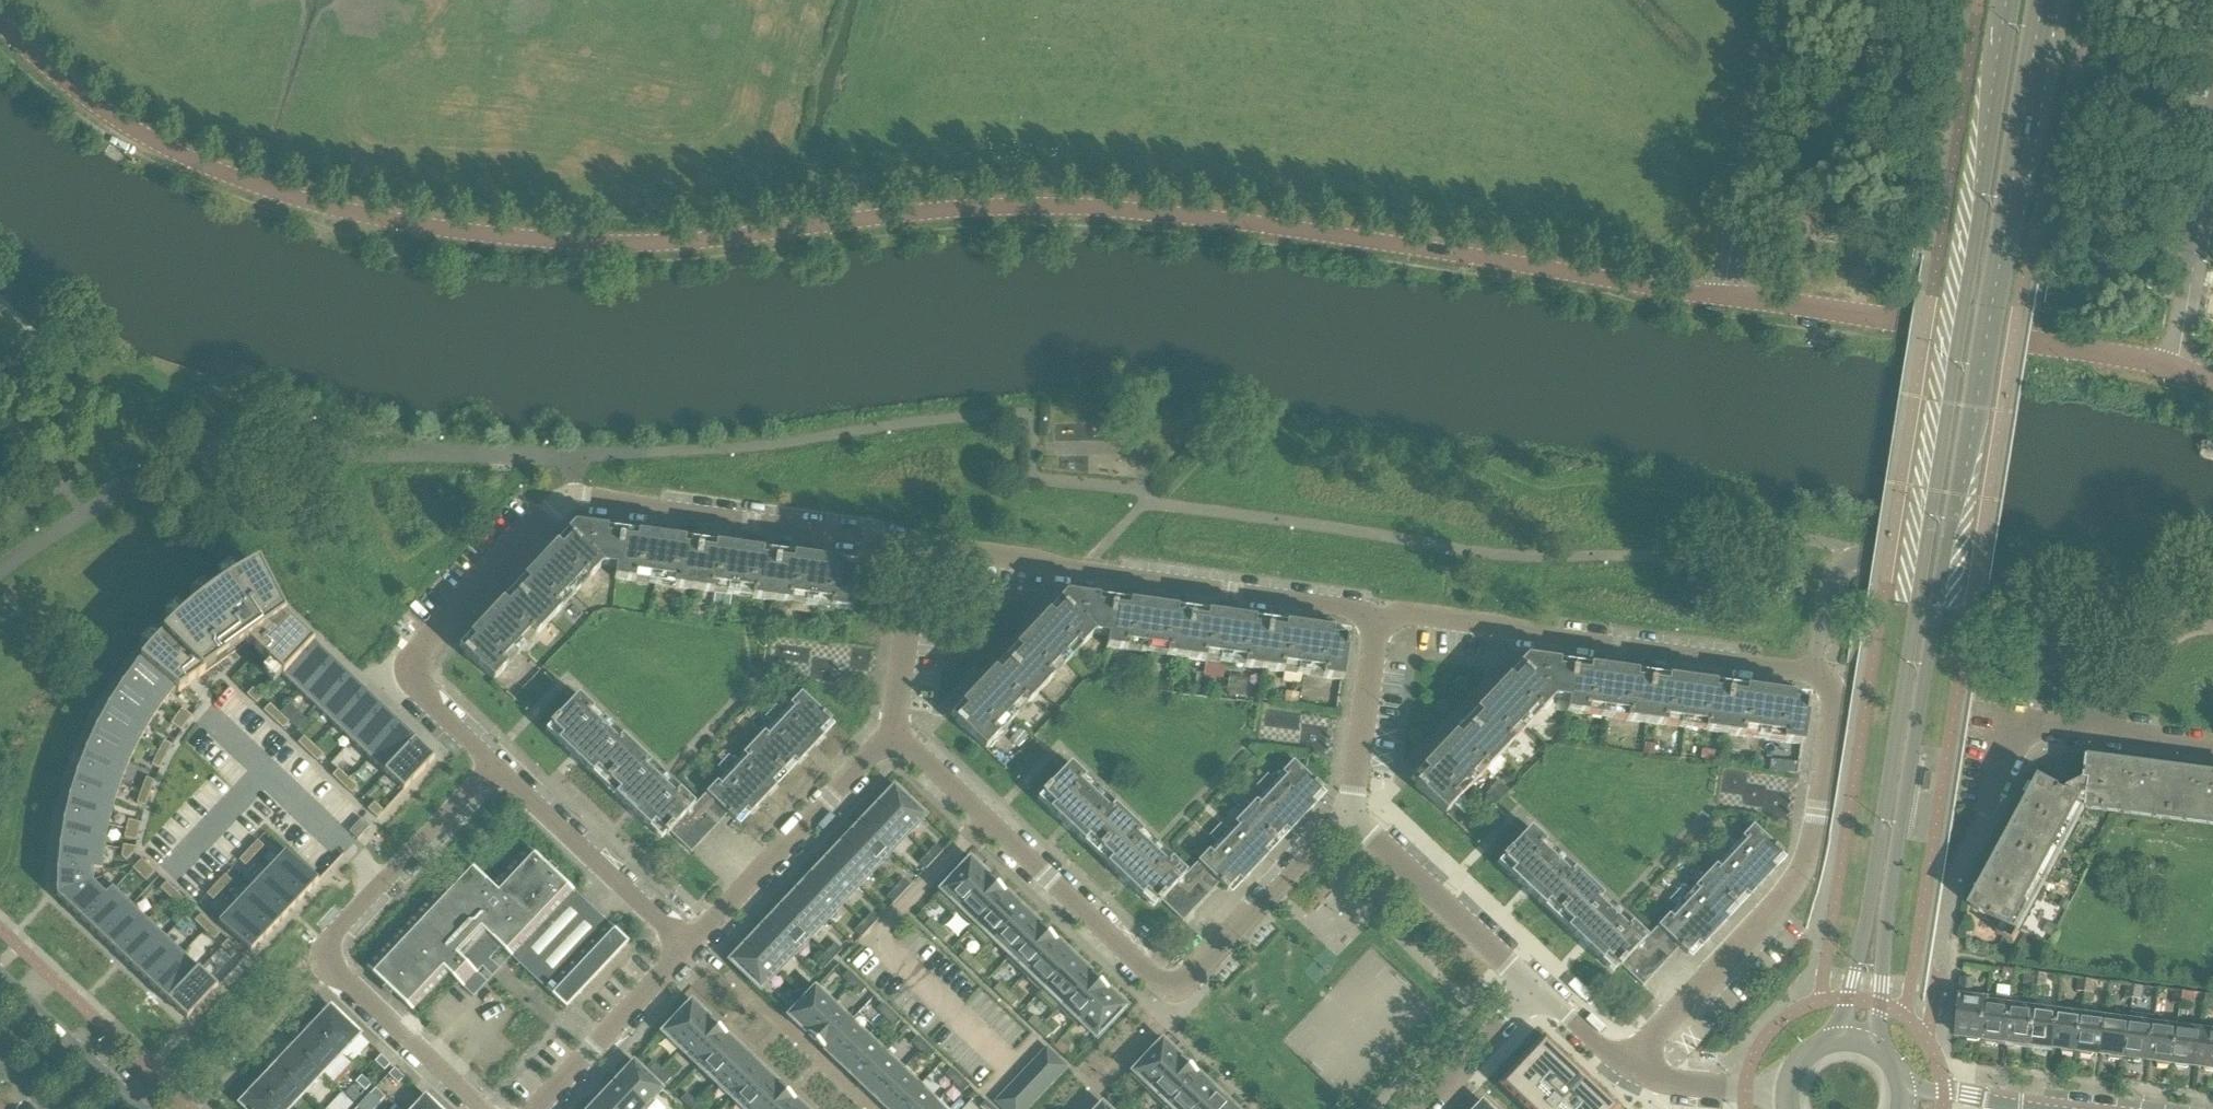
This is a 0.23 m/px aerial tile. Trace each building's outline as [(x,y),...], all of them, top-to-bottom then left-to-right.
[(574,525),(567,533),(603,567),(616,568),(614,579),(616,580),(622,532),(574,525)] [(674,588),(694,591),(700,543),(667,538),(667,536),(656,535),(656,537),(622,532),(616,580),(635,582),(636,575),(656,578),(675,580),(674,588)] [(513,590),(548,623),(563,608),(558,603),(584,575),(589,580),(601,567),(603,567),(567,533),(544,557),(543,556),(535,564),(537,565),(513,590)] [(700,543),(694,591),(713,593),(714,586),(734,589),(753,591),(752,598),(772,601),(778,554),(745,549),(745,547),(734,546),(734,547),(700,543)] [(812,558),(778,554),(772,601),(791,604),(792,597),(812,599),(831,602),(830,609),(849,612),(850,612),(855,582),(857,572),(854,571),(855,564),(823,560),(823,558),(812,557),(812,558)] [(146,657),(143,660),(178,688),(181,692),(250,643),(260,653),(291,621),(287,617),(261,566),(243,575),(231,583),(219,590),(212,596),(208,598),(202,603),(196,608),(192,611),(186,616),(180,622),(174,627),(168,633),(161,640),(154,648),(148,654),(146,657)] [(535,637),(548,623),(513,590),(490,615),(489,613),(481,621),(482,623),(460,646),(461,646),(465,651),(463,653),(470,661),(472,659),(483,671),(493,681),(508,666),(503,661),(530,633),(535,637)] [(1066,594),(1059,601),(1096,636),(1107,637),(1106,648),(1108,649),(1114,601),(1066,594)] [(1005,659),(1040,691),(1053,677),(1048,672),(1062,658),(1075,644),(1080,648),(1092,636),(1094,636),(1096,636),(1059,601),(1055,606),(1036,626),(1034,625),(1027,633),(1028,634),(1005,659)] [(1148,605),(1114,601),(1108,649),(1127,651),(1128,645),(1166,650),(1165,657),(1186,659),(1192,612),(1158,607),(1159,605),(1148,604),(1148,605)] [(687,617),(696,619),(698,610),(689,609),(687,617)] [(1263,670),(1270,622),(1236,618),(1236,616),(1226,614),(1226,616),(1192,612),(1186,659),(1205,662),(1206,655),(1244,661),(1243,668),(1263,670)] [(315,643),(291,621),(260,653),(284,676),(315,643)] [(1303,627),(1270,622),(1263,670),(1283,673),(1284,666),(1322,672),(1321,678),(1339,681),(1342,681),(1346,651),(1347,651),(1348,640),(1345,640),(1346,633),(1314,629),(1314,627),(1304,625),(1303,627)] [(332,660),(315,643),(284,676),(301,692),(332,660)] [(1526,658),(1519,666),(1555,700),(1567,701),(1566,713),(1568,713),(1574,665),(1526,658)] [(1026,706),(1040,691),(1005,659),(982,683),(980,682),(973,690),(974,691),(952,715),(957,719),(955,721),(955,722),(962,729),(985,750),(999,734),(994,730),(1007,716),(1021,701),(1026,706)] [(134,672),(128,680),(164,706),(174,693),(178,688),(143,660),(142,662),(139,666),(134,672)] [(349,676),(332,660),(301,692),(319,709),(349,676)] [(1608,670),(1574,665),(1568,713),(1587,716),(1588,709),(1607,712),(1626,714),(1625,721),(1645,724),(1652,676),(1618,671),(1618,669),(1608,668),(1608,670)] [(1486,700),(1465,723),(1500,756),(1513,742),(1508,737),(1522,722),(1535,709),(1540,713),(1553,700),(1555,700),(1519,666),(1512,673),(1494,692),(1492,691),(1485,699),(1486,700)] [(366,692),(349,676),(319,709),(336,725),(366,692)] [(1652,676),(1645,724),(1665,727),(1665,720),(1685,722),(1704,725),(1703,732),(1723,735),(1729,687),(1696,682),(1696,680),(1686,679),(1685,681),(1652,676)] [(1248,679),(1239,678),(1230,677),(1227,695),(1245,697),(1248,679)] [(117,696),(114,701),(152,724),(155,720),(157,717),(161,711),(164,706),(128,680),(124,686),(120,693),(117,696)] [(248,694),(258,704),(265,696),(255,687),(248,694)] [(1729,687),(1723,735),(1742,737),(1743,731),(1763,733),(1764,734),(1782,736),(1781,743),(1795,745),(1802,746),(1806,715),(1807,715),(1808,705),(1805,704),(1806,698),(1774,693),(1774,691),(1770,691),(1763,690),(1763,692),(1729,687)] [(384,709),(366,692),(336,725),(353,741),(384,709)] [(776,705),(770,711),(811,750),(824,736),(820,732),(831,720),(824,713),(823,713),(801,692),(790,704),(794,708),(787,715),(776,705)] [(1299,694),(1285,692),(1284,702),(1297,704),(1299,694)] [(597,769),(608,780),(636,750),(624,739),(623,740),(619,744),(603,728),(588,715),(593,710),(578,695),(550,725),(550,726),(562,737),(557,742),(571,755),(570,756),(577,763),(578,762),(592,774),(597,769)] [(107,714),(102,722),(141,743),(146,735),(149,729),(152,724),(114,701),(111,707),(107,714)] [(265,710),(275,720),(282,713),(272,703),(265,710)] [(184,708),(178,716),(189,723),(195,716),(184,708)] [(401,725),(384,709),(353,741),(370,757),(401,725)] [(764,731),(753,743),(783,771),(794,760),(798,764),(811,750),(770,711),(764,717),(775,727),(768,735),(764,731)] [(282,713),(275,720),(285,729),(292,722),(282,713)] [(189,723),(178,716),(173,724),(184,731),(189,723)] [(95,736),(91,745),(132,763),(135,755),(138,748),(141,743),(102,722),(99,729),(95,736)] [(1500,756),(1465,723),(1441,748),(1440,747),(1432,754),(1434,756),(1412,779),(1417,784),(1414,786),(1422,794),(1422,793),(1445,814),(1459,799),(1454,794),(1468,780),(1481,766),(1486,771),(1500,756)] [(418,741),(401,725),(370,757),(387,773),(418,741)] [(1028,735),(1020,729),(1010,740),(1018,747),(1028,735)] [(300,743),(310,752),(317,745),(307,736),(300,743)] [(167,741),(160,753),(168,757),(175,745),(167,741)] [(436,758),(418,741),(387,773),(406,791),(436,758)] [(728,755),(723,761),(764,800),(777,785),(773,782),(783,771),(753,743),(743,754),(747,758),(739,765),(728,755)] [(1653,755),(1655,744),(1643,743),(1642,754),(1653,755)] [(85,759),(82,768),(124,783),(127,775),(129,768),(132,763),(91,745),(88,751),(85,759)] [(317,745),(310,752),(320,762),(327,755),(317,745)] [(636,750),(608,780),(619,791),(614,796),(628,809),(627,810),(634,817),(635,817),(636,816),(649,829),(654,824),(666,835),(666,836),(669,832),(674,828),(673,827),(678,822),(687,812),(694,805),(679,791),(674,796),(660,782),(643,767),(647,763),(648,762),(636,750)] [(1713,761),(1715,752),(1702,750),(1700,759),(1713,761)] [(168,757),(160,753),(154,765),(162,770),(168,757)] [(1793,761),(1784,759),(1782,773),(1791,774),(1795,775),(1798,761),(1793,761)] [(2041,781),(2023,813),(2063,834),(2074,814),(2076,815),(2082,804),(2086,806),(2086,809),(2103,812),(2109,762),(2087,759),(2085,781),(2062,792),(2041,781)] [(717,781),(706,793),(728,814),(727,814),(735,821),(746,810),(750,814),(764,800),(723,761),(717,767),(728,777),(721,785),(717,781)] [(1255,800),(1244,812),(1275,839),(1285,829),(1289,832),(1302,818),(1316,804),(1312,801),(1322,789),(1323,789),(1315,782),(1293,761),(1292,762),(1281,773),(1285,777),(1278,784),(1267,774),(1261,780),(1256,786),(1267,796),(1259,804),(1255,800)] [(2137,765),(2109,762),(2103,812),(2136,816),(2143,764),(2137,763),(2137,765)] [(1088,838),(1100,849),(1128,819),(1116,808),(1115,809),(1111,813),(1095,797),(1080,784),(1085,779),(1070,764),(1049,786),(1048,786),(1041,794),(1042,794),(1054,806),(1049,811),(1062,823),(1061,825),(1069,832),(1070,831),(1084,843),(1088,838)] [(2149,764),(2143,764),(2136,816),(2170,820),(2176,770),(2149,767),(2149,764)] [(77,782),(74,791),(117,804),(119,796),(121,789),(123,784),(124,783),(82,768),(79,774),(77,782)] [(334,775),(344,785),(351,778),(341,768),(334,775)] [(2204,774),(2176,770),(2170,820),(2204,825),(2210,772),(2204,772),(2204,774)] [(2210,772),(2204,825),(2212,826),(2212,773),(2210,772)] [(149,777),(143,790),(152,794),(158,781),(149,777)] [(351,778),(344,785),(354,794),(361,787),(351,778)] [(1485,798),(1492,804),(1495,807),(1509,793),(1506,790),(1499,783),(1485,798)] [(894,784),(877,803),(906,831),(924,813),(912,801),(894,784)] [(152,794),(143,790),(139,804),(148,807),(152,794)] [(70,806),(68,816),(111,825),(113,817),(115,810),(117,804),(74,791),(72,798),(70,806)] [(706,793),(697,803),(719,823),(718,822),(726,813),(727,814),(728,814),(706,793)] [(376,802),(369,809),(380,818),(386,811),(376,802)] [(694,805),(687,812),(709,833),(710,833),(709,832),(717,823),(718,824),(719,823),(697,803),(694,805)] [(877,803),(861,820),(890,848),(906,831),(877,803)] [(687,812),(678,822),(700,843),(701,842),(700,841),(708,832),(709,834),(709,833),(687,812)] [(1275,839),(1244,812),(1234,823),(1238,827),(1230,834),(1219,824),(1214,829),(1208,836),(1219,846),(1212,854),(1208,850),(1197,862),(1219,883),(1226,890),(1227,890),(1238,879),(1242,882),(1255,868),(1268,854),(1264,850),(1275,839)] [(2023,813),(2006,844),(2048,867),(2053,856),(2052,855),(2063,834),(2023,813)] [(350,830),(360,839),(373,825),(363,815),(350,830)] [(65,831),(63,840),(107,847),(109,838),(110,831),(111,825),(68,816),(66,823),(65,831)] [(131,819),(128,829),(141,832),(144,823),(131,819)] [(1128,819),(1100,849),(1111,860),(1106,865),(1120,877),(1119,879),(1126,886),(1128,885),(1141,897),(1146,892),(1158,903),(1158,904),(1161,901),(1165,897),(1165,896),(1170,891),(1179,881),(1186,874),(1171,860),(1166,865),(1151,851),(1135,836),(1139,831),(1140,830),(1128,819)] [(861,820),(844,837),(874,865),(890,848),(861,820)] [(674,828),(669,832),(691,853),(692,852),(691,850),(699,842),(700,843),(678,822),(673,827),(674,828)] [(1727,838),(1721,845),(1762,883),(1775,869),(1771,865),(1783,853),(1775,846),(1774,846),(1753,825),(1742,837),(1746,841),(1738,849),(1727,838)] [(141,832),(128,829),(126,838),(140,841),(141,832)] [(1559,913),(1588,884),(1575,872),(1575,873),(1571,877),(1555,862),(1540,848),(1545,843),(1530,829),(1509,851),(1508,851),(1501,858),(1502,859),(1514,870),(1509,875),(1522,888),(1521,889),(1529,896),(1530,895),(1543,908),(1548,903),(1559,913)] [(1706,829),(1701,835),(1711,845),(1717,838),(1706,829)] [(844,837),(828,854),(858,883),(874,865),(844,837)] [(933,838),(924,847),(930,853),(939,844),(933,838)] [(61,855),(60,865),(105,869),(106,860),(106,853),(107,850),(107,848),(107,847),(63,840),(63,843),(62,847),(61,855)] [(259,840),(250,850),(257,856),(267,846),(259,840)] [(2006,844),(1989,876),(2029,897),(2040,877),(2042,878),(2048,867),(2006,844)] [(123,857),(129,862),(138,852),(138,846),(125,845),(123,857)] [(1723,857),(1704,877),(1734,904),(1745,893),(1749,897),(1762,883),(1721,845),(1716,850),(1723,857)] [(930,853),(924,847),(915,857),(922,863),(930,853)] [(447,973),(462,987),(477,972),(500,947),(511,957),(545,989),(545,990),(565,1009),(567,1008),(566,1008),(627,944),(628,943),(610,926),(608,923),(608,924),(573,891),(574,891),(554,872),(553,873),(547,867),(548,867),(528,848),(492,886),(483,878),(466,862),(366,968),(411,1011),(413,1010),(447,973)] [(257,856),(250,850),(241,860),(248,866),(257,856)] [(288,851),(270,869),(303,900),(320,881),(288,851)] [(828,854),(812,871),(842,900),(858,883),(828,854)] [(940,887),(958,904),(988,873),(970,856),(940,887)] [(135,868),(142,875),(152,864),(145,858),(135,868)] [(1197,862),(1188,871),(1210,892),(1211,892),(1210,891),(1218,883),(1219,883),(1197,862)] [(152,864),(142,875),(149,881),(158,871),(152,864)] [(60,882),(59,897),(106,877),(105,875),(105,873),(105,871),(105,869),(60,865),(60,871),(60,876),(60,882)] [(270,869),(254,886),(287,917),(303,900),(270,869)] [(796,888),(795,888),(826,917),(842,900),(812,871),(796,888)] [(1186,874),(1179,881),(1201,902),(1200,901),(1209,892),(1210,893),(1210,892),(1188,871),(1186,874)] [(958,904),(975,920),(1005,889),(988,873),(958,904)] [(227,874),(218,884),(225,891),(234,881),(227,874)] [(904,876),(895,885),(902,891),(911,882),(904,876)] [(2029,897),(1989,876),(1972,908),(2003,925),(1998,934),(1997,933),(1997,934),(2014,943),(2019,933),(2014,930),(2019,919),(2018,918),(2029,897)] [(59,897),(85,921),(116,889),(113,887),(111,885),(110,884),(109,882),(108,881),(107,879),(106,877),(59,897)] [(1680,888),(1674,894),(1715,933),(1728,919),(1724,915),(1734,904),(1704,877),(1687,895),(1680,888)] [(162,888),(172,898),(179,891),(169,881),(162,888)] [(1179,881),(1170,891),(1192,912),(1192,911),(1191,910),(1200,902),(1201,902),(1179,881)] [(225,891),(218,884),(208,894),(215,901),(225,891)] [(1600,895),(1588,884),(1559,913),(1571,924),(1566,929),(1579,942),(1578,943),(1586,950),(1587,949),(1601,962),(1605,957),(1617,968),(1618,969),(1621,966),(1625,961),(1625,960),(1630,955),(1639,945),(1646,938),(1630,924),(1626,929),(1612,916),(1595,900),(1599,896),(1600,895)] [(902,891),(895,885),(887,894),(893,900),(902,891)] [(254,886),(238,903),(270,934),(287,917),(254,886)] [(780,905),(779,906),(809,934),(826,917),(795,888),(780,905)] [(85,921),(102,937),(133,905),(116,889),(85,921)] [(975,920),(992,936),(1022,906),(1005,889),(975,920)] [(179,891),(172,898),(182,907),(189,900),(179,891)] [(1165,897),(1161,901),(1183,922),(1184,920),(1183,919),(1190,911),(1191,912),(1192,912),(1170,891),(1165,896),(1165,897)] [(1668,915),(1657,926),(1679,947),(1687,955),(1698,943),(1702,947),(1715,933),(1674,894),(1669,900),(1680,911),(1672,918),(1668,915)] [(270,934),(238,903),(221,922),(253,952),(270,934)] [(102,937),(119,954),(150,921),(133,905),(102,937)] [(763,922),(763,923),(793,951),(809,934),(779,906),(763,922)] [(992,936),(1009,953),(1039,922),(1022,906),(992,936)] [(872,911),(863,920),(869,926),(878,917),(872,911)] [(196,921),(206,930),(213,923),(203,914),(196,921)] [(924,922),(933,931),(939,924),(930,916),(924,922)] [(869,926),(863,920),(854,929),(860,935),(869,926)] [(119,954),(137,970),(167,937),(150,921),(119,954)] [(1009,953),(1027,969),(1056,938),(1039,922),(1009,953)] [(213,923),(206,930),(216,940),(223,932),(213,923)] [(763,923),(747,940),(777,968),(793,951),(763,923)] [(939,924),(933,931),(942,939),(948,933),(939,924)] [(1657,926),(1648,936),(1670,957),(1671,956),(1670,955),(1677,947),(1678,948),(1679,947),(1657,926)] [(1648,936),(1646,939),(1639,945),(1661,966),(1662,966),(1661,965),(1669,956),(1670,957),(1648,936)] [(137,970),(154,986),(184,954),(167,937),(137,970)] [(1027,969),(1044,985),(1073,954),(1056,938),(1027,969)] [(231,939),(224,947),(234,956),(241,949),(231,939)] [(777,968),(747,940),(730,958),(760,986),(777,968)] [(835,941),(827,950),(833,956),(842,947),(835,941)] [(1639,945),(1630,955),(1652,976),(1651,975),(1660,966),(1661,967),(1661,966),(1639,945)] [(958,955),(967,963),(973,957),(964,948),(958,955)] [(833,956),(827,950),(818,959),(824,965),(833,956)] [(154,986),(171,1002),(202,970),(184,954),(154,986)] [(1044,985),(1061,1001),(1090,971),(1073,954),(1044,985)] [(1625,961),(1621,966),(1642,986),(1643,985),(1642,984),(1650,975),(1651,977),(1652,976),(1630,955),(1625,960),(1625,961)] [(973,957),(967,963),(977,972),(983,966),(973,957)] [(842,974),(851,983),(857,977),(848,968),(842,974)] [(2002,968),(2000,982),(2012,983),(2014,970),(2002,968)] [(202,970),(171,1002),(189,1020),(220,987),(202,970)] [(1061,1001),(1078,1018),(1108,987),(1090,971),(1061,1001)] [(2023,984),(2037,986),(2039,973),(2024,971),(2023,984)] [(477,972),(462,987),(473,997),(487,982),(477,972)] [(2039,973),(2037,986),(2046,987),(2047,974),(2039,973)] [(857,977),(851,983),(860,992),(866,985),(857,977)] [(2076,991),(2085,992),(2086,979),(2078,978),(2076,991)] [(2086,979),(2085,992),(2093,993),(2095,980),(2086,979)] [(808,980),(799,989),(805,995),(812,988),(814,986),(808,980)] [(1981,1039),(1983,1039),(1987,1001),(1971,999),(1973,981),(1962,980),(1956,1024),(1958,1024),(1957,1035),(1966,1037),(1968,1041),(1978,1042),(1981,1039)] [(992,987),(1002,996),(1008,989),(998,981),(992,987)] [(2124,997),(2133,998),(2135,986),(2126,984),(2124,997)] [(2135,986),(2133,998),(2142,1000),(2143,987),(2135,986)] [(1108,987),(1078,1018),(1096,1035),(1126,1004),(1108,987)] [(785,1017),(803,1034),(830,1005),(812,988),(805,995),(797,1004),(785,1017)] [(805,995),(799,989),(790,998),(797,1004),(805,995)] [(1008,989),(1002,996),(1011,1004),(1017,998),(1008,989)] [(2172,1003),(2183,1005),(2185,992),(2173,991),(2172,1003)] [(2185,992),(2183,1005),(2194,1006),(2196,993),(2185,992)] [(2212,1009),(2212,996),(2206,995),(2204,1008),(2212,1009)] [(2006,1042),(2011,1007),(2012,1000),(1988,997),(1987,1001),(1983,1039),(1985,1039),(1986,1043),(1996,1044),(1999,1041),(2006,1042)] [(661,1031),(679,1048),(707,1018),(689,1001),(661,1031)] [(876,1007),(885,1016),(891,1009),(882,1001),(876,1007)] [(803,1034),(820,1050),(848,1021),(830,1005),(803,1034)] [(331,1007),(312,1027),(341,1054),(359,1034),(331,1007)] [(2028,1045),(2030,1045),(2035,1010),(2011,1007),(2006,1042),(2014,1043),(2016,1047),(2026,1048),(2028,1045)] [(891,1009),(885,1016),(894,1024),(900,1018),(891,1009)] [(2046,1047),(2053,1048),(2058,1013),(2035,1010),(2030,1045),(2033,1045),(2034,1049),(2044,1050),(2046,1047)] [(1027,1020),(1036,1028),(1042,1022),(1033,1013),(1027,1020)] [(2075,1051),(2077,1051),(2082,1016),(2058,1013),(2053,1048),(2061,1049),(2062,1053),(2073,1054),(2075,1051)] [(2094,1053),(2101,1054),(2106,1019),(2082,1016),(2077,1051),(2080,1051),(2082,1055),(2092,1056),(2094,1053)] [(679,1048),(696,1064),(724,1034),(707,1018),(679,1048)] [(2123,1057),(2125,1057),(2129,1022),(2106,1019),(2101,1054),(2109,1055),(2110,1059),(2121,1060),(2123,1057)] [(820,1050),(837,1066),(865,1037),(848,1021),(820,1050)] [(1042,1022),(1036,1028),(1045,1037),(1051,1031),(1042,1022)] [(2142,1059),(2149,1060),(2153,1025),(2129,1022),(2125,1057),(2127,1057),(2129,1061),(2139,1062),(2142,1059)] [(2171,1063),(2174,1063),(2178,1028),(2153,1025),(2149,1060),(2157,1061),(2158,1065),(2168,1066),(2171,1063)] [(312,1027),(294,1046),(323,1073),(341,1054),(312,1027)] [(2189,1065),(2197,1066),(2202,1031),(2178,1028),(2174,1063),(2175,1063),(2177,1067),(2187,1069),(2189,1065)] [(2202,1031),(2197,1066),(2204,1067),(2205,1071),(2212,1072),(2212,1033),(2202,1031)] [(910,1039),(919,1048),(925,1042),(916,1033),(910,1039)] [(696,1064),(713,1080),(742,1050),(724,1034),(696,1064)] [(1619,1108),(1613,1102),(1589,1080),(1589,1079),(1574,1066),(1550,1043),(1544,1038),(1543,1036),(1542,1038),(1536,1044),(1504,1078),(1500,1082),(1498,1084),(1497,1085),(1498,1087),(1504,1092),(1522,1108),(1620,1108),(1619,1108)] [(854,1082),(854,1083),(882,1053),(865,1037),(837,1066),(854,1082)] [(1068,1047),(1059,1038),(1053,1044),(1062,1053),(1068,1047)] [(1134,1071),(1152,1088),(1182,1057),(1164,1040),(1134,1071)] [(925,1042),(919,1048),(929,1057),(935,1051),(925,1042)] [(294,1046),(276,1065),(305,1092),(323,1073),(294,1046)] [(1046,1048),(993,1104),(998,1108),(1029,1108),(1067,1069),(1046,1048)] [(713,1080),(730,1096),(759,1066),(742,1050),(713,1080)] [(854,1083),(871,1099),(899,1070),(882,1053),(854,1083)] [(373,1063),(383,1072),(389,1065),(380,1056),(373,1063)] [(1152,1088),(1170,1104),(1199,1073),(1182,1057),(1152,1088)] [(644,1066),(653,1075),(659,1068),(650,1060),(644,1066)] [(632,1062),(614,1080),(644,1107),(661,1089),(632,1062)] [(258,1084),(284,1108),(289,1108),(305,1092),(276,1065),(258,1084)] [(744,1108),(751,1108),(776,1083),(759,1066),(730,1096),(744,1108)] [(945,1072),(954,1081),(960,1074),(951,1066),(945,1072)] [(659,1068),(653,1075),(662,1084),(668,1077),(659,1068)] [(387,1076),(396,1084),(402,1077),(394,1069),(387,1076)] [(882,1108),(894,1108),(916,1086),(899,1070),(871,1099),(882,1108)] [(1174,1108),(1198,1108),(1216,1089),(1199,1073),(1170,1104),(1174,1108)] [(960,1074),(954,1081),(963,1089),(969,1083),(960,1074)] [(355,1082),(364,1091),(371,1084),(361,1076),(355,1082)] [(598,1097),(611,1108),(642,1108),(644,1107),(614,1080),(598,1097)] [(793,1099),(776,1083),(751,1108),(783,1108),(793,1099)] [(258,1084),(239,1104),(245,1108),(284,1108),(258,1084)] [(933,1102),(916,1086),(894,1108),(927,1108),(933,1102)] [(369,1095),(377,1103),(384,1097),(375,1089),(369,1095)] [(1234,1106),(1216,1089),(1198,1108),(1230,1108),(1234,1106)] [(678,1099),(687,1107),(693,1101),(684,1092),(678,1099)] [(344,1093),(329,1108),(348,1108),(353,1103),(344,1093)] [(414,1108),(438,1108),(425,1097),(414,1108)] [(587,1108),(611,1108),(598,1097),(587,1108)] [(984,1108),(992,1108),(994,1107),(985,1098),(979,1104),(984,1108)] [(783,1108),(804,1108),(793,1099),(783,1108)]
